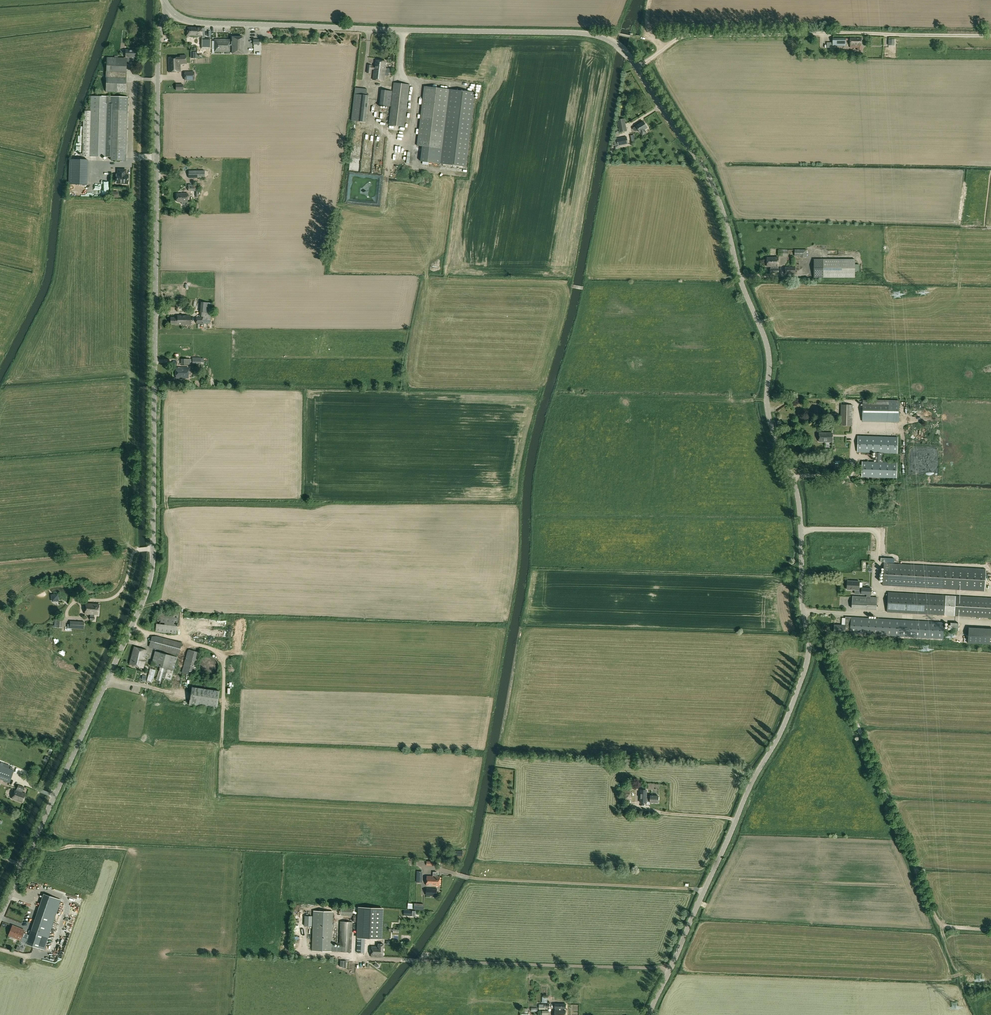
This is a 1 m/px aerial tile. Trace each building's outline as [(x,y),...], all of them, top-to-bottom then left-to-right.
[(201,38),(205,38),(205,30),(202,30),(202,28),(187,28),(187,37),(201,37),(201,38)] [(232,37),(232,39),(232,52),(232,54),(243,54),(243,37),(232,37)] [(833,46),(845,46),(845,38),(833,38),(833,42),(833,43),(833,46)] [(850,38),(850,45),(850,48),(858,48),(858,45),(862,45),(862,38),(850,38)] [(232,52),(232,39),(214,39),(214,52),(232,52)] [(126,58),(107,57),(106,71),(106,78),(106,92),(126,93),(127,63),(129,64),(129,57),(136,57),(136,50),(126,50),(126,58)] [(182,57),(168,58),(168,72),(180,72),(180,67),(180,64),(186,64),(186,55),(182,55),(182,57)] [(375,66),(375,70),(373,80),(384,81),(385,76),(386,68),(386,66),(385,66),(386,62),(376,60),(375,66)] [(372,70),(375,70),(375,66),(373,66),(373,65),(368,65),(367,73),(371,74),(372,70)] [(185,80),(194,80),(194,72),(185,72),(185,80)] [(362,87),(363,78),(356,77),(354,86),(362,87)] [(405,127),(410,85),(394,83),(389,125),(405,127)] [(442,149),(449,89),(425,86),(417,146),(422,147),(442,149)] [(369,94),(367,94),(367,89),(355,88),(355,93),(351,120),(366,122),(369,96),(369,94)] [(475,93),(449,89),(442,149),(422,147),(420,161),(466,167),(475,93)] [(392,91),(381,90),(380,105),(391,107),(392,91)] [(90,112),(85,112),(83,156),(105,156),(107,96),(91,96),(90,112)] [(128,97),(107,96),(105,156),(111,157),(111,160),(126,161),(128,97)] [(620,132),(624,132),(627,131),(625,119),(617,120),(620,132)] [(638,130),(640,132),(642,136),(646,133),(644,129),(647,128),(643,121),(636,126),(633,128),(635,132),(638,130)] [(617,139),(618,145),(618,146),(628,144),(627,137),(617,139)] [(406,156),(410,160),(414,156),(410,152),(406,156)] [(87,185),(88,160),(69,159),(68,184),(87,185)] [(125,170),(118,169),(118,175),(116,175),(116,183),(123,183),(123,184),(126,184),(126,183),(128,183),(128,175),(125,175),(125,170)] [(182,202),(182,204),(183,204),(184,205),(185,204),(185,202),(188,202),(188,193),(181,193),(181,194),(176,194),(176,202),(178,202),(182,202)] [(778,269),(778,267),(779,267),(779,257),(767,257),(767,267),(771,267),(771,269),(770,269),(770,273),(779,273),(779,269),(778,269)] [(855,277),(855,272),(855,264),(855,259),(814,259),(814,277),(855,277)] [(201,302),(199,317),(196,317),(196,324),(210,324),(212,303),(201,302)] [(177,317),(170,317),(170,325),(191,325),(191,316),(177,316),(177,317)] [(176,368),(176,378),(188,378),(188,368),(176,368)] [(899,422),(899,400),(863,400),(863,421),(899,422)] [(841,404),(840,426),(852,426),(853,405),(841,404)] [(819,433),(819,442),(832,442),(832,433),(819,433)] [(857,452),(875,452),(875,453),(875,456),(876,456),(876,462),(862,461),(861,477),(897,478),(897,463),(882,462),(883,453),(898,453),(898,437),(858,436),(857,452)] [(883,585),(985,591),(986,569),(884,563),(883,585)] [(848,581),(847,589),(854,590),(855,590),(855,594),(862,594),(862,588),(859,587),(859,582),(848,581)] [(888,594),(888,602),(887,612),(990,618),(990,598),(888,592),(888,594)] [(852,596),(852,608),(877,609),(877,597),(852,596)] [(99,604),(86,603),(85,614),(90,614),(90,620),(94,620),(94,614),(98,615),(99,604)] [(179,611),(158,609),(155,632),(176,634),(179,611)] [(850,634),(855,634),(861,634),(943,639),(944,622),(851,617),(845,617),(845,625),(845,633),(850,633),(850,634)] [(845,625),(834,625),(834,633),(837,633),(837,635),(838,636),(841,637),(842,636),(842,633),(845,633),(845,625)] [(969,627),(968,643),(990,644),(990,629),(969,627)] [(163,637),(152,635),(151,638),(149,647),(179,655),(182,642),(163,637)] [(147,650),(134,647),(129,664),(143,667),(144,661),(147,650)] [(201,653),(198,652),(195,651),(188,649),(182,672),(195,676),(201,653)] [(177,657),(155,651),(151,665),(160,667),(164,668),(163,671),(161,678),(171,681),(177,657)] [(218,667),(218,665),(218,663),(217,662),(217,661),(216,659),(215,658),(213,657),(212,657),(211,657),(209,656),(208,656),(207,656),(206,657),(205,657),(204,658),(203,659),(201,660),(201,661),(200,662),(200,664),(199,665),(199,666),(199,667),(199,668),(200,669),(200,671),(201,672),(203,673),(204,674),(205,675),(207,676),(208,676),(210,675),(212,675),(213,674),(214,674),(215,673),(217,672),(217,670),(218,669),(218,667)] [(192,687),(189,704),(216,707),(219,691),(192,687)] [(12,777),(14,770),(0,765),(0,779),(9,783),(12,777)] [(12,799),(23,803),(26,794),(15,790),(12,799)] [(630,802),(630,799),(626,799),(625,799),(625,798),(625,794),(626,794),(626,793),(627,793),(630,793),(630,790),(622,790),(622,802),(630,802)] [(650,800),(650,802),(658,803),(659,796),(651,795),(651,796),(647,796),(647,790),(640,790),(640,802),(646,802),(646,800),(650,800)] [(427,876),(427,885),(440,886),(440,876),(438,876),(438,874),(437,874),(437,872),(433,872),(433,876),(427,876)] [(29,935),(27,942),(26,944),(44,950),(52,928),(53,924),(61,900),(43,893),(29,935)] [(352,915),(352,907),(341,907),(340,914),(352,915)] [(383,908),(359,907),(357,937),(382,939),(383,908)] [(331,951),(339,951),(339,952),(351,952),(353,922),(340,921),(339,947),(331,946),(332,911),(313,911),(312,951),(331,951)] [(20,940),(23,933),(24,930),(12,925),(8,935),(20,940)] [(356,942),(356,952),(364,953),(365,943),(356,942)] [(383,957),(383,944),(378,944),(378,946),(371,946),(371,956),(383,957)] [(563,1010),(563,1009),(566,1009),(566,1004),(555,1003),(555,1008),(555,1010),(555,1014),(566,1014),(566,1011),(563,1010)]
